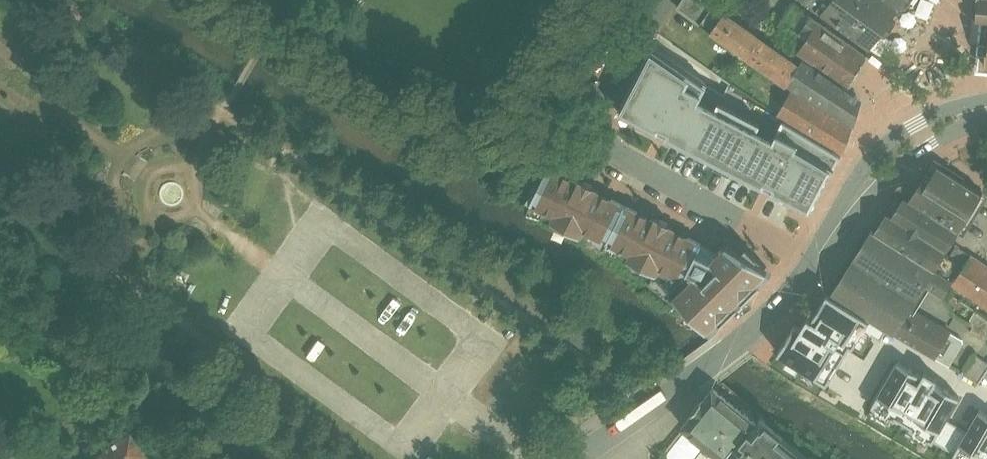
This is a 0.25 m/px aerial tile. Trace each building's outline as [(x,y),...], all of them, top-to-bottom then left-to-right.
[(709,0),(686,0),(681,8),(707,27),(713,31),(726,13),(709,0)] [(871,49),(901,8),(891,0),(804,0),(871,49)] [(870,56),(796,4),(784,21),(809,39),(801,52),(851,87),(870,56)] [(801,67),(726,13),(713,31),(789,85),(790,84),(789,83),(801,67)] [(784,120),(774,138),(758,129),(761,123),(720,101),(716,108),(700,100),(708,86),(652,47),(618,111),(811,212),(841,155),(784,120)] [(863,100),(806,60),(801,67),(789,83),(790,84),(856,123),(863,100)] [(855,127),(794,91),(784,107),(780,114),(847,154),(855,127)] [(928,172),(911,199),(906,196),(894,215),(889,212),(877,231),(931,265),(937,269),(947,253),(985,193),(940,165),(934,175),(928,172)] [(656,220),(598,191),(599,188),(582,179),(580,182),(550,167),(529,200),(529,201),(547,209),(545,213),(555,218),(553,222),(583,236),(584,233),(594,238),(596,234),(623,248),(621,251),(631,256),(629,260),(657,273),(652,283),(651,283),(651,284),(674,300),(674,299),(677,296),(676,295),(716,256),(703,245),(704,244),(674,229),(676,226),(658,217),(656,220)] [(931,265),(874,230),(834,294),(889,328),(895,332),(896,333),(911,308),(927,283),(921,280),(931,265)] [(770,270),(728,244),(716,256),(676,295),(677,296),(713,333),(774,273),(770,270)] [(951,256),(947,253),(937,269),(955,281),(972,254),(961,247),(962,246),(958,244),(957,245),(958,245),(951,256)] [(972,254),(954,283),(986,305),(986,264),(972,254)] [(937,269),(931,265),(921,280),(927,283),(946,295),(955,281),(937,269)] [(829,291),(814,314),(810,313),(800,327),(797,325),(778,352),(828,383),(851,346),(855,346),(864,331),(881,340),(889,328),(834,294),(829,291)] [(953,332),(911,308),(896,333),(938,358),(953,332)] [(984,313),(973,331),(986,339),(986,315),(984,313)] [(597,336),(576,320),(566,332),(587,348),(597,336)] [(965,374),(980,383),(985,376),(986,373),(986,360),(978,354),(965,374)] [(898,361),(872,405),(897,419),(898,418),(911,426),(911,427),(935,441),(946,420),(959,398),(934,383),(937,378),(925,371),(922,375),(898,361)] [(715,387),(704,401),(704,400),(695,411),(696,411),(685,425),(709,444),(704,450),(711,456),(716,450),(727,458),(729,458),(759,423),(715,387)] [(967,432),(955,453),(955,454),(959,456),(958,458),(986,458),(986,415),(979,410),(967,432)] [(763,418),(759,423),(729,458),(809,458),(811,457),(763,418)] [(967,432),(946,420),(935,441),(955,453),(967,432)] [(106,445),(108,448),(98,454),(95,450),(86,456),(87,458),(147,458),(128,430),(106,445)]
